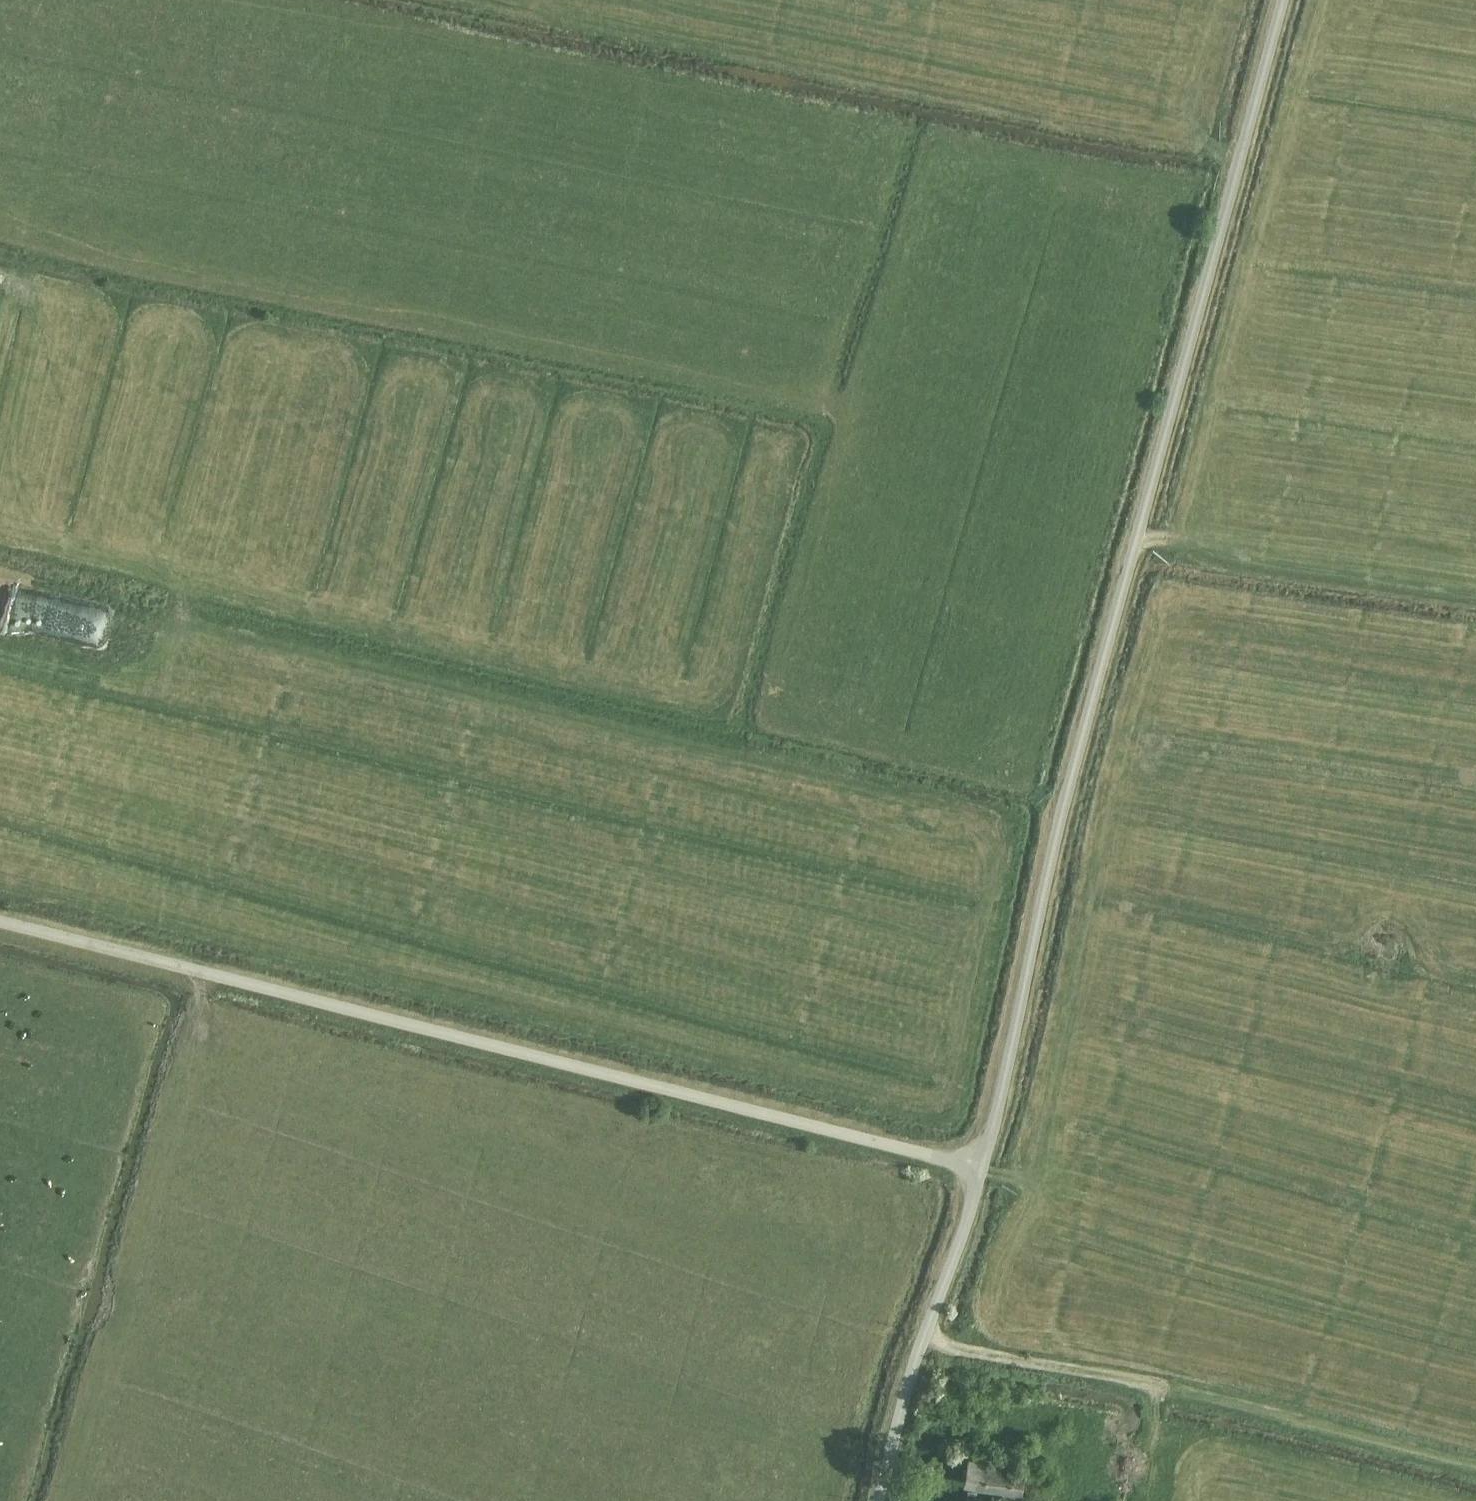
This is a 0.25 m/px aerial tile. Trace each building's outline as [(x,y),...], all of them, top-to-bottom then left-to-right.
[(106,649),(112,606),(89,603),(87,616),(94,617),(92,634),(86,633),(84,646),(106,649)] [(968,1452),(964,1480),(1021,1489),(1026,1461),(968,1452)]
